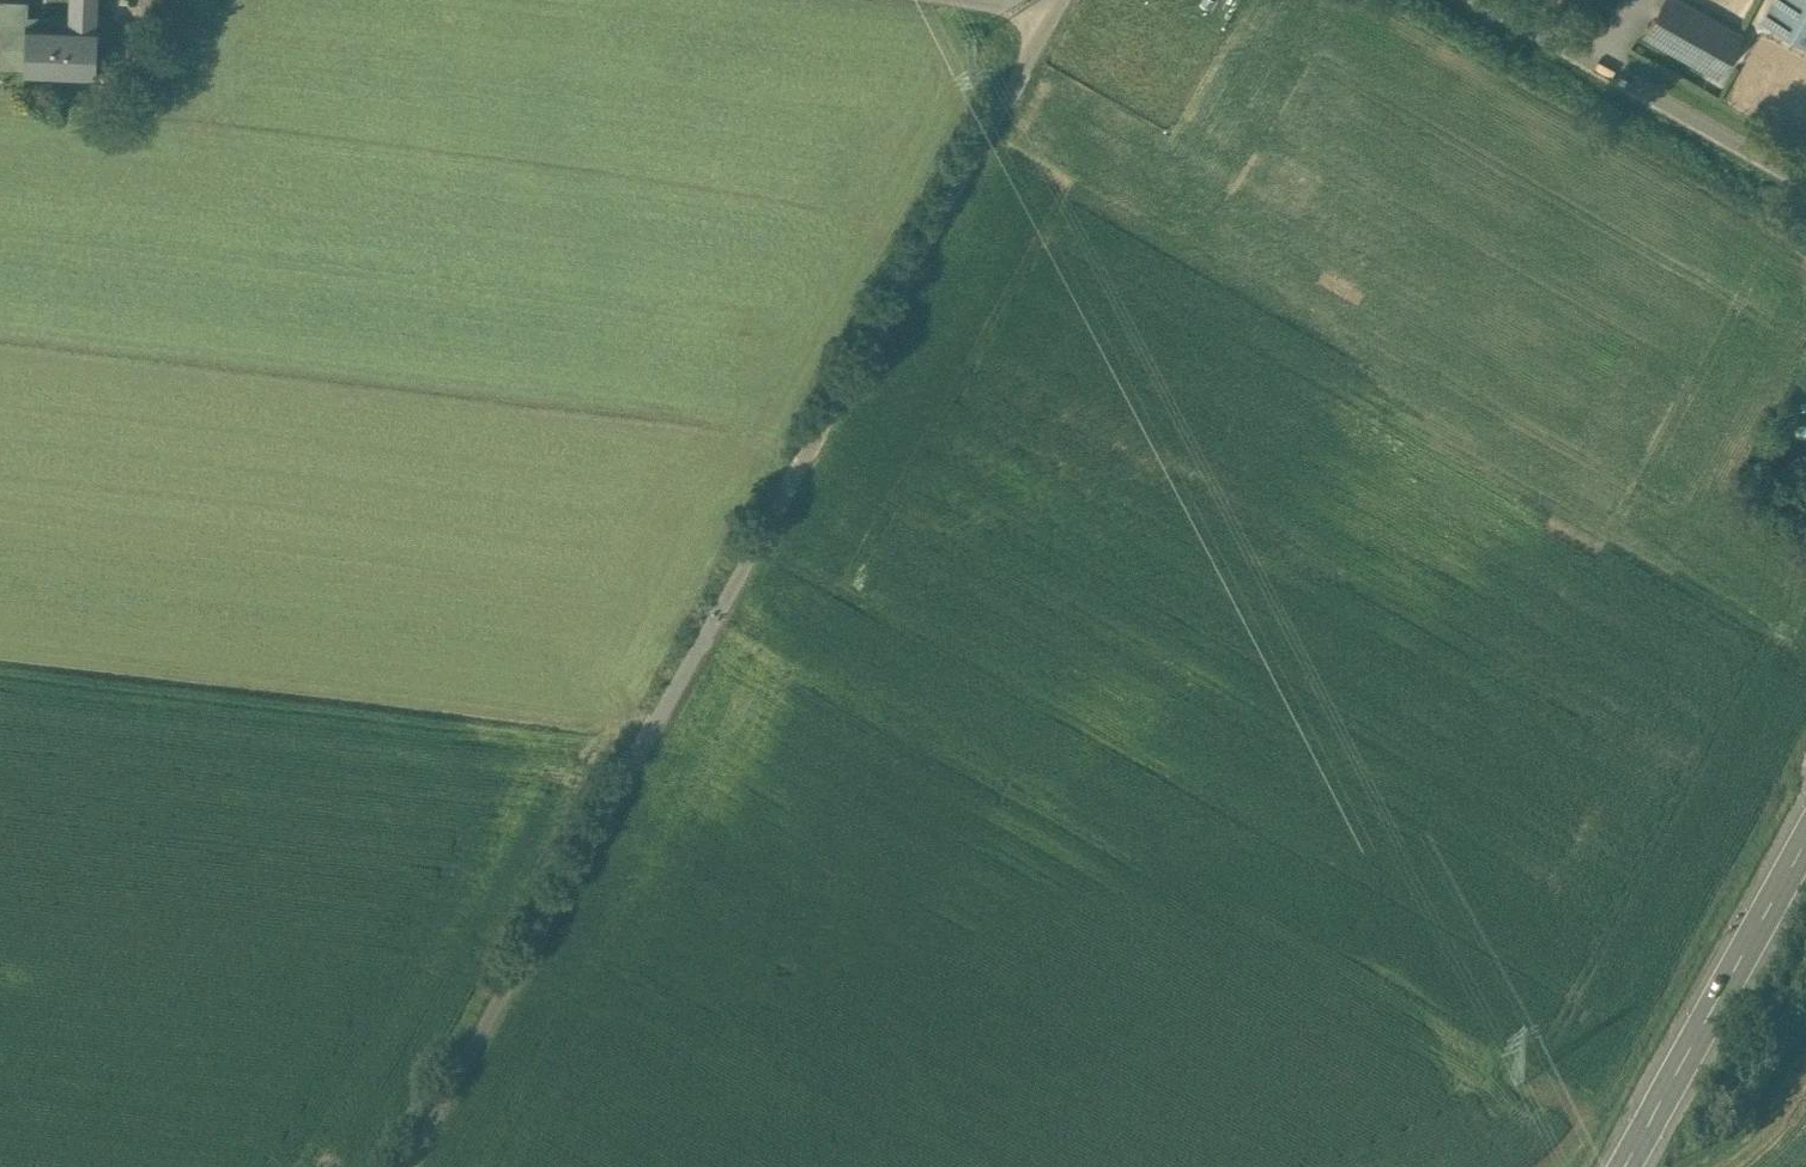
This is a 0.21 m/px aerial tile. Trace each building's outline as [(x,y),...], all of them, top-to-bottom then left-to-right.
[(68,23),(27,21),(24,63),(95,67),(98,0),(69,0),(68,23)] [(1679,0),(1663,0),(1644,32),(1716,73),(1738,34),(1679,0)] [(1766,14),(1765,13),(1764,15),(1805,39),(1805,0),(1774,0),(1766,14)]
